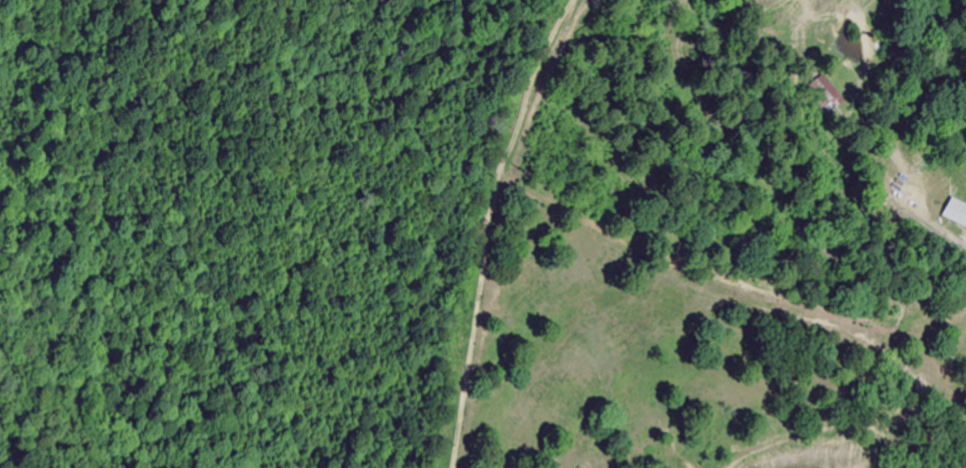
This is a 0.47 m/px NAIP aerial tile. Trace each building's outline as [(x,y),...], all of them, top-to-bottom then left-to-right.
[(803,91),(821,115),(841,101),(823,76),(803,91)] [(965,228),(965,204),(951,195),(941,214),(965,228)]
